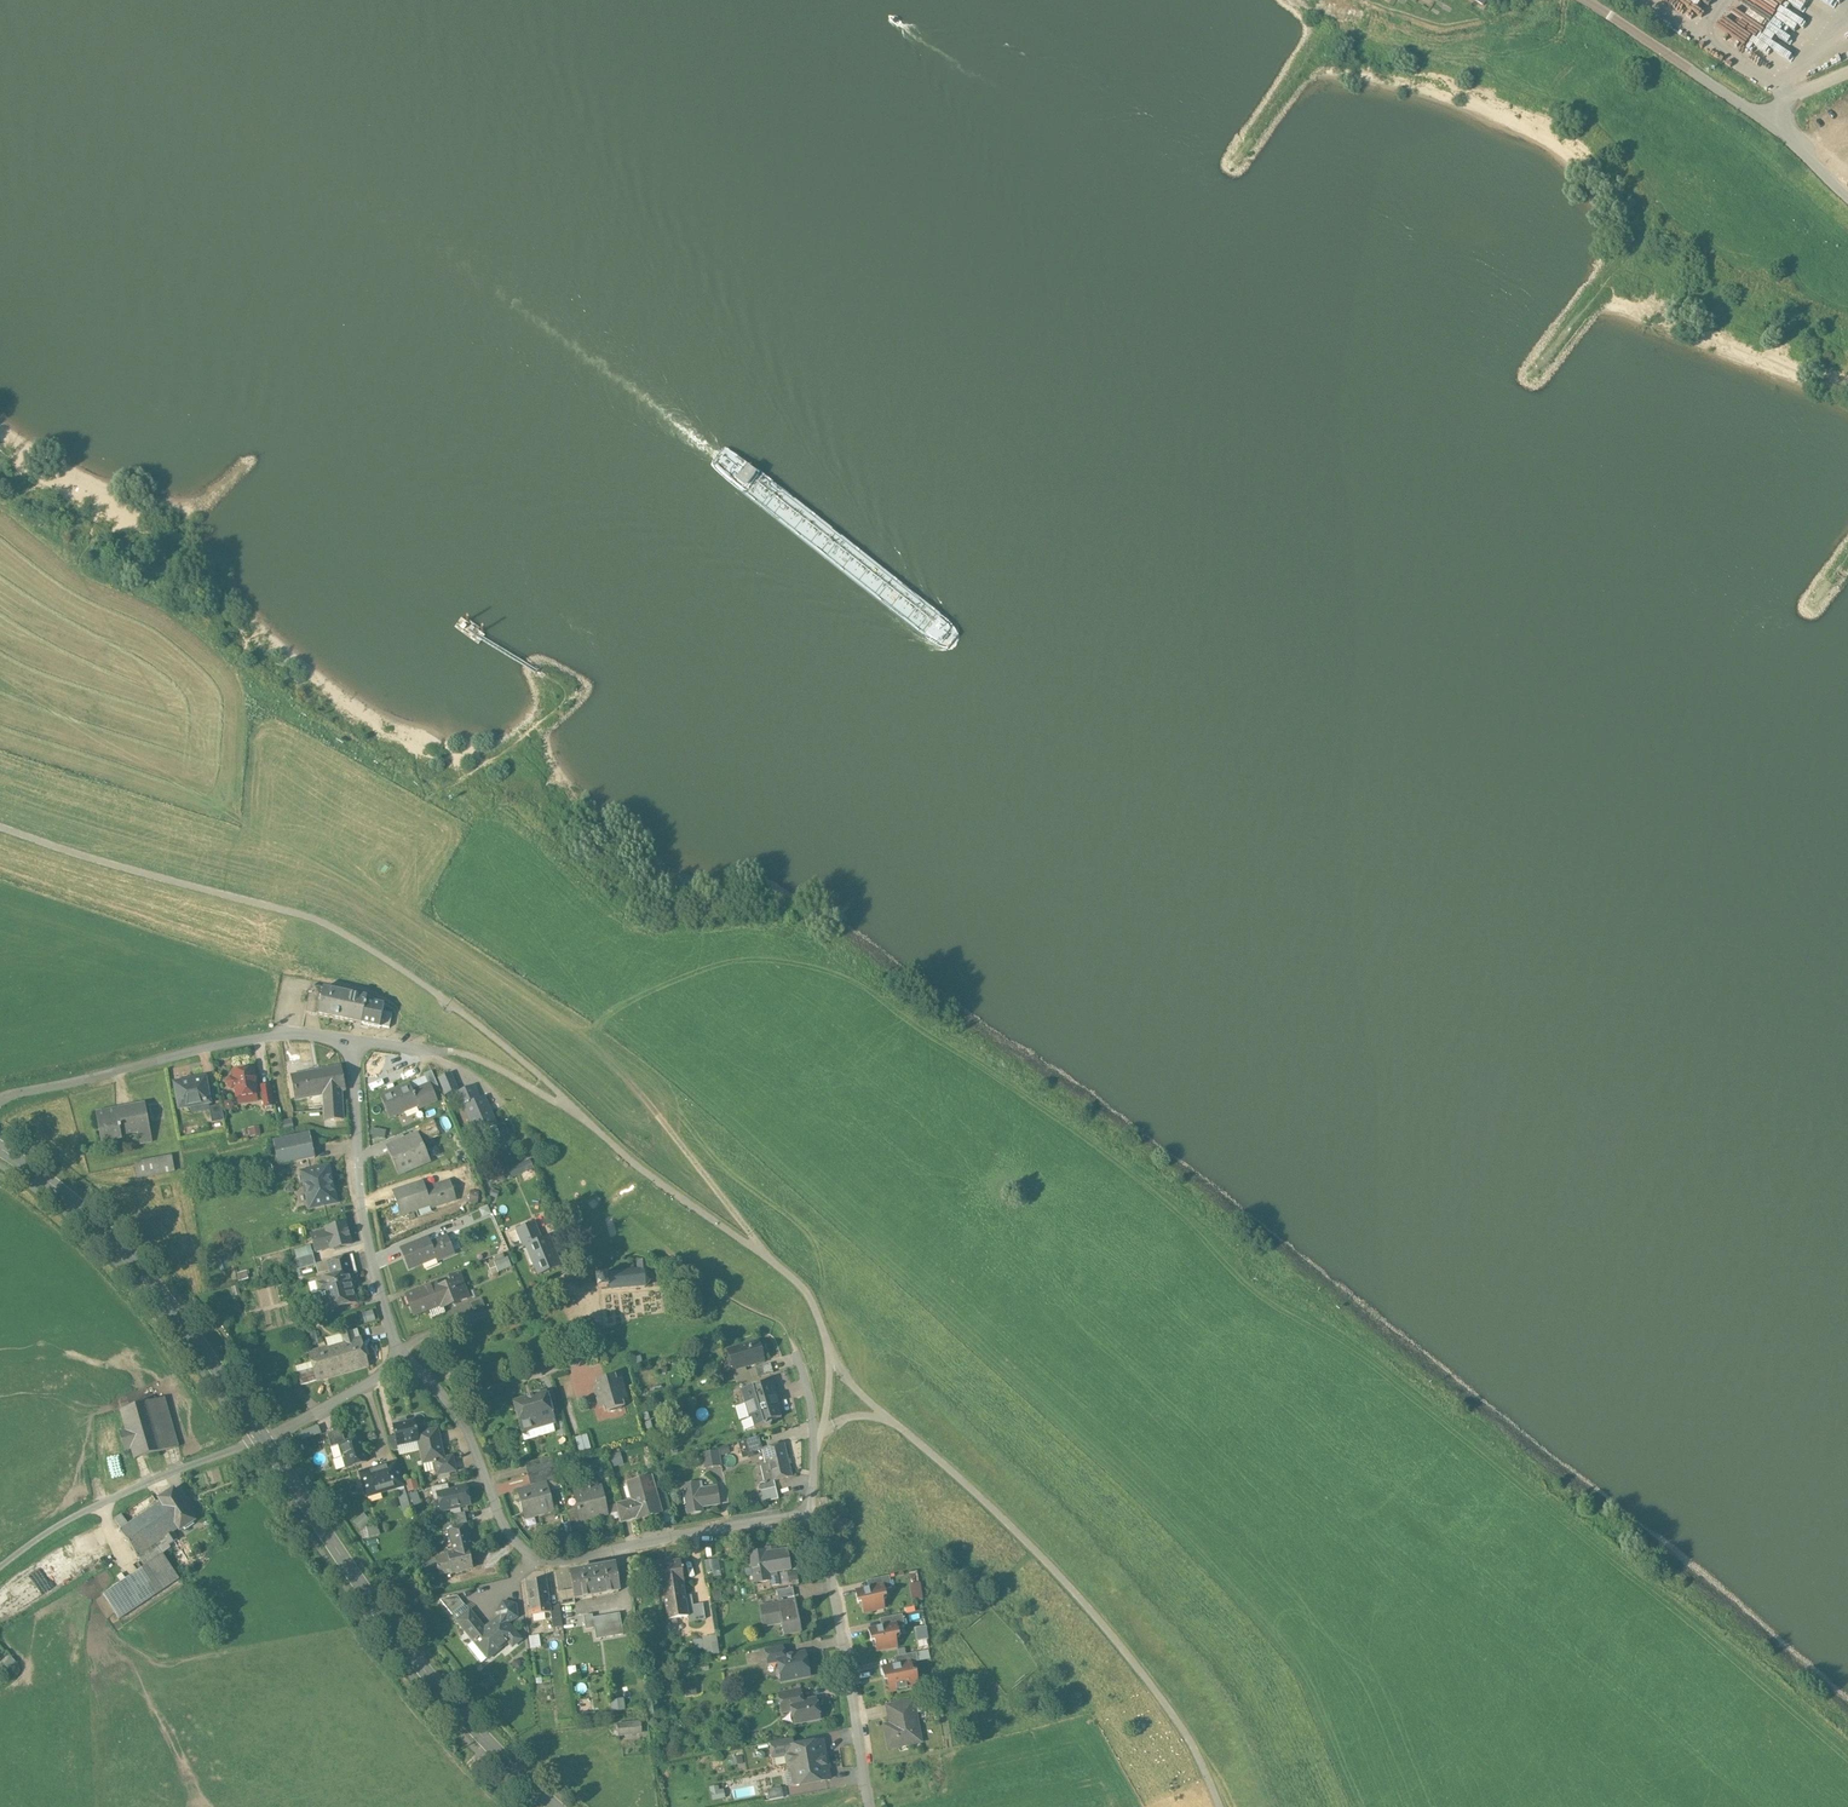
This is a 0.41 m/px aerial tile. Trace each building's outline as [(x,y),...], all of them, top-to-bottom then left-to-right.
[(323,990),(311,987),(306,1013),(318,1016),(323,990)] [(367,998),(323,989),(323,990),(318,1016),(362,1026),(362,1023),(366,1005),(367,998)] [(384,1008),(366,1005),(362,1023),(380,1027),(383,1013),(384,1008)] [(392,1015),(383,1013),(380,1027),(389,1029),(392,1015)] [(341,1067),(292,1076),(296,1101),(325,1095),(326,1102),(325,1102),(326,1121),(342,1120),(341,1092),(345,1091),(341,1067)] [(254,1071),(233,1074),(234,1080),(230,1080),(228,1083),(229,1087),(232,1089),(236,1089),(237,1098),(257,1094),(254,1071)] [(432,1072),(424,1076),(425,1078),(428,1085),(430,1084),(435,1095),(441,1093),(432,1072)] [(451,1074),(438,1080),(446,1096),(458,1091),(451,1074)] [(425,1078),(409,1085),(412,1092),(428,1085),(425,1078)] [(205,1079),(176,1084),(180,1108),(209,1103),(205,1079)] [(409,1085),(380,1097),(389,1119),(418,1107),(419,1110),(437,1102),(435,1095),(430,1084),(428,1085),(412,1092),(409,1085)] [(269,1085),(261,1087),(265,1108),(273,1107),(269,1085)] [(473,1087),(456,1095),(462,1110),(464,1108),(464,1107),(479,1101),(473,1087)] [(479,1101),(464,1107),(464,1108),(476,1135),(482,1133),(486,1142),(500,1136),(496,1127),(484,1099),(479,1101)] [(145,1104),(96,1113),(101,1144),(113,1141),(113,1138),(138,1133),(140,1144),(152,1142),(145,1104)] [(221,1106),(209,1108),(212,1123),(224,1121),(221,1106)] [(281,1130),(293,1129),(292,1120),(280,1121),(281,1130)] [(433,1120),(418,1127),(425,1142),(440,1136),(433,1120)] [(310,1134),(274,1142),(279,1166),(315,1158),(310,1134)] [(418,1135),(387,1148),(399,1175),(430,1162),(418,1135)] [(172,1158),(155,1161),(158,1175),(175,1171),(172,1158)] [(155,1161),(135,1165),(137,1178),(158,1175),(155,1161)] [(528,1162),(508,1170),(511,1177),(531,1168),(528,1162)] [(328,1168),(302,1173),(310,1209),(336,1203),(328,1168)] [(450,1182),(442,1184),(448,1203),(456,1200),(450,1182)] [(423,1183),(393,1193),(400,1216),(430,1206),(431,1208),(448,1203),(442,1184),(425,1190),(423,1183)] [(534,1223),(516,1230),(517,1232),(520,1238),(537,1231),(534,1223)] [(345,1224),(326,1229),(327,1232),(331,1247),(332,1250),(351,1245),(349,1237),(348,1232),(347,1232),(345,1224)] [(463,1230),(447,1237),(454,1254),(455,1255),(468,1249),(463,1237),(466,1236),(463,1230)] [(537,1231),(520,1238),(522,1245),(524,1248),(526,1247),(538,1276),(560,1267),(548,1237),(541,1240),(537,1231)] [(327,1232),(311,1236),(315,1251),(331,1247),(327,1232)] [(517,1232),(509,1235),(514,1248),(522,1245),(520,1238),(517,1232)] [(447,1237),(439,1240),(446,1257),(454,1254),(447,1237)] [(428,1239),(400,1250),(409,1270),(436,1259),(437,1261),(446,1257),(439,1240),(430,1244),(428,1239)] [(313,1255),(296,1260),(299,1270),(316,1265),(313,1255)] [(349,1256),(328,1261),(332,1277),(348,1273),(349,1277),(354,1275),(349,1256)] [(511,1267),(506,1256),(487,1263),(492,1275),(511,1267)] [(637,1272),(607,1274),(605,1273),(604,1274),(606,1276),(606,1277),(596,1278),(598,1289),(606,1288),(607,1291),(646,1288),(650,1282),(648,1262),(636,1263),(637,1272)] [(247,1271),(238,1273),(239,1281),(248,1279),(247,1271)] [(332,1277),(316,1281),(319,1295),(322,1294),(326,1311),(356,1303),(349,1277),(348,1273),(332,1277)] [(459,1275),(450,1278),(453,1284),(460,1302),(468,1298),(459,1275)] [(434,1286),(406,1296),(414,1317),(429,1311),(442,1306),(442,1308),(443,1308),(460,1302),(453,1284),(436,1291),(434,1286)] [(471,1304),(473,1311),(487,1306),(484,1299),(471,1304)] [(442,1306),(429,1311),(432,1318),(445,1313),(443,1308),(442,1308),(442,1306)] [(360,1312),(363,1322),(375,1319),(373,1309),(360,1312)] [(312,1332),(305,1334),(308,1347),(316,1345),(312,1332)] [(344,1344),(309,1354),(311,1363),(315,1373),(317,1381),(368,1366),(360,1339),(355,1341),(352,1332),(341,1335),(344,1344)] [(756,1342),(728,1350),(734,1371),(745,1368),(762,1363),(756,1342)] [(311,1363),(296,1367),(299,1377),(315,1373),(311,1363)] [(770,1365),(755,1369),(757,1379),(774,1374),(774,1373),(773,1373),(770,1365)] [(747,1372),(745,1368),(734,1371),(732,1372),(736,1385),(757,1379),(755,1369),(747,1372)] [(315,1373),(299,1377),(301,1385),(317,1381),(315,1373)] [(615,1376),(596,1381),(597,1386),(592,1387),(599,1410),(603,1408),(605,1413),(608,1412),(608,1413),(610,1413),(613,1413),(615,1412),(619,1411),(622,1409),(622,1408),(625,1407),(623,1402),(628,1401),(621,1379),(617,1380),(615,1376)] [(773,1382),(740,1391),(749,1421),(742,1423),(745,1431),(754,1428),(754,1429),(766,1426),(768,1422),(781,1418),(777,1404),(776,1404),(775,1399),(778,1398),(773,1382)] [(546,1393),(514,1403),(522,1433),(555,1423),(546,1393)] [(165,1398),(120,1411),(126,1431),(119,1432),(125,1452),(132,1450),(134,1460),(179,1447),(165,1398)] [(110,1449),(111,1458),(117,1457),(115,1420),(97,1421),(99,1450),(110,1449)] [(407,1423),(399,1424),(400,1425),(393,1427),(395,1437),(397,1446),(418,1442),(419,1441),(418,1434),(417,1430),(416,1430),(414,1422),(407,1424),(407,1423)] [(301,1431),(304,1439),(321,1434),(319,1426),(301,1431)] [(342,1430),(327,1434),(331,1449),(338,1446),(346,1444),(342,1430)] [(435,1431),(418,1434),(419,1441),(418,1442),(423,1464),(434,1462),(443,1459),(441,1450),(438,1450),(436,1439),(435,1431)] [(587,1434),(576,1437),(579,1452),(591,1449),(587,1434)] [(395,1437),(387,1439),(391,1453),(398,1452),(397,1446),(395,1437)] [(759,1437),(745,1441),(746,1442),(748,1451),(749,1454),(763,1451),(762,1449),(759,1437)] [(346,1444),(338,1446),(341,1458),(334,1460),(338,1471),(367,1462),(360,1440),(346,1444)] [(784,1444),(762,1449),(763,1451),(766,1465),(761,1466),(765,1483),(770,1482),(770,1483),(774,1482),(792,1477),(784,1444)] [(718,1451),(702,1454),(705,1470),(720,1467),(718,1451)] [(621,1453),(612,1454),(614,1467),(623,1465),(621,1453)] [(453,1457),(443,1459),(434,1462),(437,1476),(456,1472),(453,1457)] [(554,1457),(525,1465),(527,1475),(556,1467),(554,1457)] [(396,1464),(361,1474),(368,1496),(403,1486),(396,1464)] [(556,1467),(527,1475),(531,1488),(546,1484),(560,1481),(556,1467)] [(652,1477),(626,1485),(627,1486),(629,1485),(634,1504),(628,1505),(633,1521),(662,1512),(652,1477)] [(416,1478),(406,1481),(410,1492),(420,1489),(416,1478)] [(774,1482),(770,1483),(770,1482),(765,1483),(760,1484),(764,1503),(778,1500),(774,1482)] [(700,1490),(699,1483),(683,1486),(687,1514),(703,1512),(702,1508),(719,1505),(717,1487),(700,1490)] [(531,1488),(517,1492),(524,1519),(553,1511),(546,1484),(531,1488)] [(448,1485),(431,1489),(433,1496),(435,1501),(439,1500),(437,1494),(449,1492),(448,1485)] [(402,1510),(410,1508),(405,1487),(397,1489),(402,1510)] [(449,1492),(437,1494),(439,1500),(441,1511),(470,1505),(466,1488),(449,1492)] [(601,1488),(574,1494),(578,1510),(581,1524),(582,1523),(608,1517),(601,1488)] [(195,1521),(174,1490),(159,1500),(160,1500),(161,1503),(179,1530),(180,1531),(195,1521)] [(411,1505),(421,1503),(418,1491),(408,1493),(411,1505)] [(122,1530),(120,1531),(138,1557),(165,1539),(174,1533),(179,1530),(161,1503),(159,1505),(129,1525),(122,1530)] [(624,1503),(616,1505),(620,1524),(633,1521),(628,1505),(625,1506),(624,1503)] [(578,1510),(567,1512),(572,1535),(584,1532),(582,1523),(581,1524),(578,1510)] [(465,1513),(450,1517),(453,1530),(467,1527),(467,1528),(468,1528),(465,1513)] [(122,1515),(115,1520),(122,1530),(129,1525),(122,1515)] [(453,1530),(449,1531),(454,1553),(468,1550),(468,1551),(472,1550),(467,1528),(467,1527),(453,1530)] [(169,1545),(179,1539),(174,1533),(165,1539),(169,1545)] [(165,1539),(138,1557),(145,1567),(163,1555),(172,1549),(169,1545),(165,1539)] [(454,1553),(435,1558),(438,1572),(451,1569),(452,1574),(472,1569),(468,1551),(468,1550),(454,1553)] [(764,1551),(750,1553),(755,1583),(769,1580),(768,1573),(790,1569),(787,1550),(765,1553),(764,1551)] [(145,1567),(103,1595),(120,1619),(180,1579),(163,1555),(145,1567)] [(680,1561),(655,1566),(658,1587),(662,1586),(683,1583),(680,1561)] [(614,1567),(570,1575),(573,1591),(575,1600),(619,1592),(614,1567)] [(440,1575),(427,1577),(428,1585),(441,1582),(440,1575)] [(889,1577),(872,1581),(873,1589),(883,1587),(884,1591),(891,1589),(889,1577)] [(546,1580),(527,1583),(529,1602),(549,1599),(546,1580)] [(683,1583),(662,1586),(668,1621),(686,1618),(688,1617),(685,1598),(683,1583)] [(910,1584),(911,1599),(922,1599),(921,1583),(910,1584)] [(873,1589),(856,1593),(858,1604),(861,1603),(864,1613),(884,1609),(882,1599),(885,1598),(884,1591),(883,1587),(873,1589)] [(793,1588),(776,1591),(778,1599),(794,1596),(793,1589),(793,1588)] [(573,1591),(558,1592),(560,1606),(574,1603),(575,1603),(575,1600),(573,1591)] [(457,1596),(440,1600),(452,1615),(465,1606),(457,1596)] [(692,1597),(685,1598),(688,1617),(686,1618),(687,1623),(696,1621),(694,1606),(692,1597)] [(549,1599),(529,1602),(531,1616),(551,1613),(550,1607),(549,1599)] [(795,1600),(759,1607),(762,1625),(781,1622),(784,1636),(801,1633),(795,1600)] [(516,1605),(503,1602),(496,1614),(500,1618),(501,1616),(508,1624),(518,1618),(516,1605)] [(574,1603),(560,1606),(561,1614),(576,1612),(574,1603)] [(703,1605),(694,1606),(696,1621),(705,1620),(703,1605)] [(560,1606),(550,1607),(551,1613),(553,1628),(563,1627),(561,1614),(560,1606)] [(500,1618),(493,1623),(495,1625),(486,1632),(470,1612),(457,1622),(474,1643),(475,1642),(476,1643),(477,1642),(490,1657),(487,1659),(488,1659),(509,1642),(513,1647),(521,1641),(508,1624),(501,1616),(500,1618)] [(631,1612),(617,1614),(619,1634),(634,1632),(631,1612)] [(612,1613),(580,1618),(582,1628),(614,1622),(612,1613)] [(902,1616),(885,1619),(886,1627),(896,1626),(897,1629),(904,1628),(902,1616)] [(886,1627),(869,1631),(871,1642),(875,1642),(877,1652),(897,1648),(895,1638),(898,1637),(897,1629),(896,1626),(886,1627)] [(917,1640),(926,1641),(927,1629),(917,1628),(917,1640)] [(694,1650),(704,1649),(705,1655),(719,1654),(717,1636),(693,1638),(694,1650)] [(782,1648),(766,1651),(768,1664),(778,1663),(777,1659),(784,1658),(782,1648)] [(784,1658),(777,1659),(778,1663),(779,1668),(777,1668),(775,1672),(776,1677),(780,1680),(781,1679),(781,1682),(809,1676),(805,1654),(784,1658)] [(916,1654),(899,1657),(900,1666),(910,1664),(918,1662),(916,1654)] [(896,1667),(882,1669),(883,1677),(886,1677),(889,1692),(911,1688),(918,1687),(916,1674),(913,1675),(910,1664),(900,1666),(899,1657),(894,1658),(896,1667)] [(689,1683),(684,1684),(685,1688),(686,1697),(694,1695),(692,1686),(690,1687),(689,1683)] [(800,1691),(778,1695),(782,1714),(792,1712),(790,1705),(802,1703),(800,1691)] [(611,1698),(611,1710),(625,1710),(624,1698),(611,1698)] [(802,1703),(790,1705),(792,1712),(794,1725),(819,1720),(819,1719),(820,1719),(822,1716),(821,1712),(819,1710),(817,1710),(816,1700),(802,1703)] [(912,1704),(901,1706),(903,1715),(889,1718),(892,1732),(886,1733),(889,1749),(920,1743),(912,1704)] [(901,1706),(887,1708),(889,1718),(903,1715),(901,1706)] [(640,1723),(619,1726),(620,1736),(641,1734),(640,1723)] [(792,1740),(770,1744),(773,1758),(786,1756),(785,1749),(793,1748),(792,1740)] [(793,1748),(785,1749),(786,1756),(788,1767),(797,1766),(800,1786),(829,1781),(822,1743),(793,1748)] [(710,1788),(711,1800),(725,1798),(723,1787),(710,1788)] [(775,1791),(766,1793),(768,1800),(777,1799),(775,1791)]
